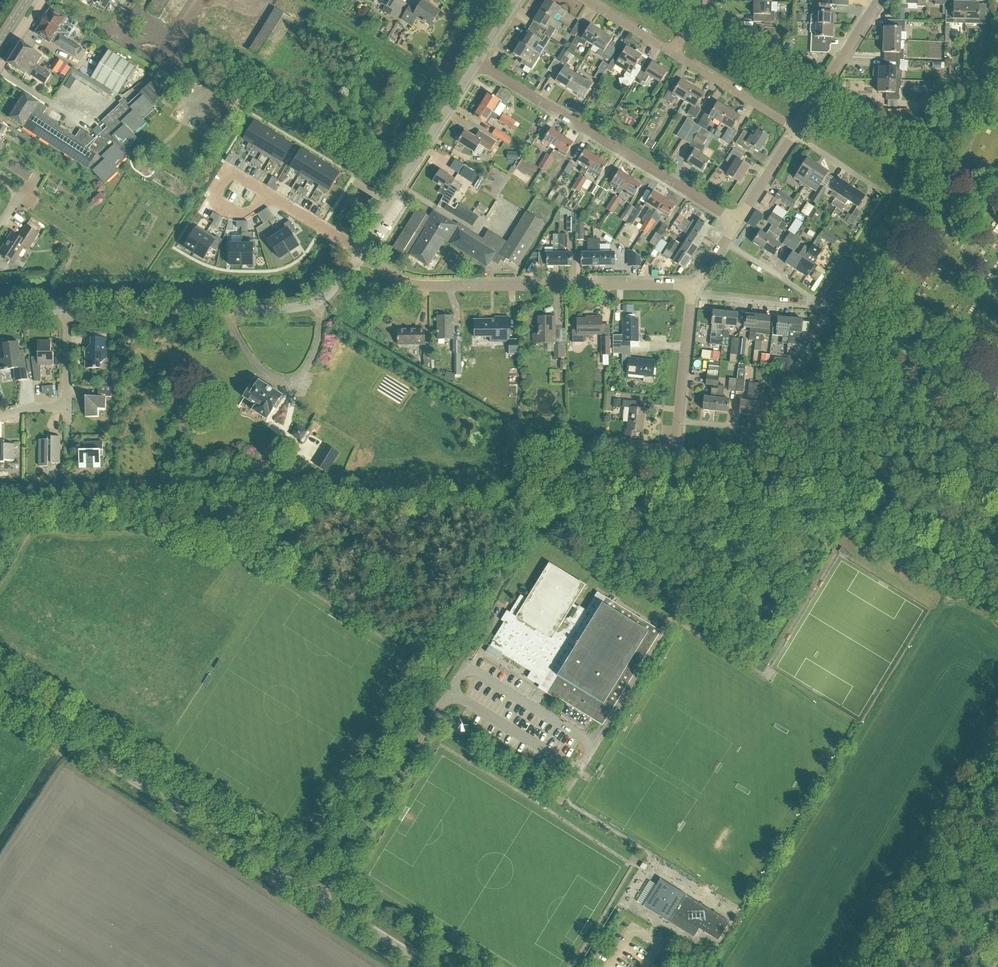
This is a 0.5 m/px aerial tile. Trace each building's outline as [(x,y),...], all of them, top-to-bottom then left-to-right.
[(104,10),(111,0),(89,0),(104,10)] [(403,9),(397,5),(400,0),(383,0),(381,4),(385,7),(382,12),(396,21),(403,9)] [(554,20),(557,14),(563,18),(567,12),(547,0),(540,11),(554,20)] [(926,1),(934,1),(934,6),(943,6),(943,15),(946,15),(946,0),(926,0),(926,1)] [(440,12),(423,2),(417,10),(410,6),(401,21),(411,27),(416,19),(430,28),(440,12)] [(758,15),(758,22),(762,22),(764,22),(769,22),(770,23),(775,23),(775,11),(777,11),(777,3),(771,2),(754,2),(754,15),(758,15)] [(966,20),(966,4),(954,3),(953,6),(947,6),(947,11),(946,11),(945,32),(949,32),(950,24),(957,24),(966,24),(966,20)] [(810,24),(833,25),(833,12),(829,12),(829,5),(813,4),(812,16),(810,15),(810,24)] [(966,20),(966,24),(974,24),(974,25),(985,25),(986,6),(979,6),(979,4),(966,4),(966,20)] [(64,17),(50,8),(39,27),(39,28),(38,28),(36,31),(36,32),(35,34),(50,43),(52,41),(55,43),(55,44),(76,57),(81,48),(68,40),(79,22),(66,14),(64,17)] [(550,26),(554,20),(540,11),(533,22),(537,25),(534,30),(550,39),(556,30),(550,26)] [(385,21),(382,27),(389,31),(393,26),(385,21)] [(884,40),(900,41),(900,33),(905,33),(905,21),(886,21),(885,28),(884,28),(884,40)] [(575,38),(582,26),(577,23),(570,35),(575,38)] [(832,38),(833,25),(810,24),(810,33),(811,33),(811,44),(831,45),(831,38),(832,38)] [(593,46),(601,32),(590,25),(587,30),(582,26),(575,38),(571,44),(577,48),(579,44),(584,47),(587,42),(593,46)] [(543,49),(550,39),(534,30),(531,35),(526,32),(520,43),(533,52),(537,46),(543,49)] [(601,32),(593,46),(599,50),(597,54),(606,60),(615,46),(609,43),(612,39),(601,32)] [(900,50),(900,41),(884,40),(883,53),(887,53),(887,60),(900,61),(904,61),(904,50),(900,50)] [(52,75),(37,65),(43,56),(21,43),(8,64),(26,75),(27,73),(45,85),(52,75)] [(540,56),(533,52),(520,43),(513,54),(523,60),(521,63),(531,70),(540,56)] [(636,76),(641,68),(636,65),(641,56),(639,55),(637,50),(633,51),(626,48),(617,63),(612,60),(606,70),(611,73),(615,65),(626,72),(624,76),(625,78),(619,80),(621,88),(630,86),(631,83),(632,84),(633,82),(636,76)] [(109,51),(91,80),(119,97),(137,68),(109,51)] [(550,53),(547,59),(556,63),(559,56),(550,53)] [(566,88),(575,74),(569,70),(571,66),(567,63),(570,59),(564,55),(560,62),(553,74),(558,77),(555,81),(566,88)] [(49,69),(57,74),(64,63),(56,58),(49,69)] [(900,61),(887,60),(880,60),(880,67),(879,67),(878,80),(902,81),(902,72),(900,72),(900,61)] [(636,76),(633,82),(641,86),(643,82),(645,83),(649,76),(660,83),(667,72),(652,63),(647,71),(641,68),(636,76)] [(599,81),(604,73),(599,70),(594,78),(599,81)] [(575,74),(566,88),(584,99),(593,83),(587,79),(586,81),(575,74)] [(684,101),(693,86),(687,83),(687,84),(681,80),(674,93),(669,90),(663,99),(671,104),(676,96),(684,101)] [(902,81),(878,80),(878,93),(886,93),(886,100),(888,100),(898,101),(899,101),(899,89),(900,89),(901,81),(902,81)] [(152,105),(164,94),(153,83),(129,105),(125,101),(102,122),(108,128),(95,140),(81,131),(76,138),(57,126),(59,125),(43,115),(47,108),(25,94),(9,118),(51,146),(51,145),(76,162),(77,161),(88,169),(88,168),(94,172),(94,173),(104,184),(117,172),(114,169),(126,158),(121,153),(136,138),(133,135),(146,123),(143,120),(155,109),(152,105)] [(693,86),(684,101),(692,106),(687,113),(695,118),(701,109),(696,106),(704,94),(698,91),(699,90),(693,86)] [(487,94),(481,105),(492,112),(499,116),(501,118),(502,115),(503,114),(502,113),(505,108),(510,100),(498,92),(494,98),(487,94)] [(106,99),(100,103),(102,106),(91,114),(95,120),(112,109),(106,99)] [(912,108),(921,108),(922,108),(922,113),(928,113),(928,108),(928,99),(922,99),(922,101),(912,101),(912,108)] [(721,123),(730,109),(724,105),(723,106),(718,103),(710,115),(706,112),(698,124),(706,129),(712,118),(721,123)] [(481,105),(474,116),(487,125),(491,118),(496,121),(497,120),(499,116),(492,112),(481,105)] [(730,109),(721,123),(728,128),(723,136),(724,136),(723,139),(729,143),(731,140),(731,141),(737,131),(733,129),(740,117),(735,113),(735,112),(730,109)] [(501,118),(499,121),(505,125),(510,118),(503,114),(502,115),(501,118)] [(505,125),(511,129),(516,122),(510,118),(505,125)] [(688,119),(682,128),(689,132),(694,123),(688,119)] [(541,120),(537,126),(542,129),(545,123),(541,120)] [(254,123),(244,140),(249,143),(247,147),(251,150),(252,149),(254,145),(264,129),(254,123)] [(695,124),(685,141),(691,145),(693,141),(697,133),(701,128),(695,124)] [(254,145),(252,149),(261,154),(263,151),(273,134),(264,129),(254,145)] [(496,129),(492,135),(502,141),(506,135),(496,129)] [(555,148),(562,137),(550,130),(542,143),(549,147),(551,145),(555,148)] [(659,157),(672,133),(667,130),(654,154),(659,157)] [(759,152),(769,137),(758,130),(754,137),(744,131),(736,144),(748,152),(752,147),(759,152)] [(475,138),(465,132),(461,137),(460,137),(459,139),(459,140),(458,143),(475,153),(479,145),(490,152),(496,143),(479,132),(475,138)] [(703,146),(707,139),(697,133),(693,141),(703,146)] [(263,151),(261,154),(271,160),(272,157),(273,157),(283,140),(273,134),(263,151)] [(573,144),(562,137),(555,148),(560,150),(558,153),(565,157),(573,144)] [(652,149),(656,144),(648,139),(645,145),(652,149)] [(272,157),(271,160),(280,166),(282,163),(292,146),(283,140),(273,157),(272,157)] [(703,171),(709,160),(698,153),(702,146),(693,141),(691,145),(687,151),(692,154),(688,162),(703,171)] [(739,183),(749,168),(740,161),(743,156),(733,150),(726,161),(733,166),(727,175),(739,183)] [(301,151),(291,168),(300,174),(311,157),(301,151)] [(589,169),(596,158),(585,151),(576,164),(583,168),(584,166),(589,169)] [(541,169),(549,156),(545,153),(537,166),(541,169)] [(228,156),(224,161),(229,164),(233,159),(228,156)] [(553,158),(550,156),(549,156),(541,169),(539,171),(543,173),(544,171),(552,158),(553,158)] [(300,174),(299,177),(308,182),(310,179),(320,163),(311,157),(300,174)] [(596,158),(589,169),(594,171),(593,174),(599,178),(607,165),(596,158)] [(810,177),(818,166),(808,159),(795,179),(805,186),(810,177)] [(320,163),(310,179),(319,185),(329,168),(320,163)] [(477,173),(470,169),(463,165),(458,174),(472,182),(477,173)] [(29,181),(34,174),(23,166),(18,174),(29,181)] [(810,177),(805,186),(815,193),(828,172),(818,166),(810,177)] [(319,185),(317,188),(327,194),(339,174),(329,168),(319,185)] [(717,169),(713,176),(717,179),(722,172),(717,169)] [(458,192),(463,186),(454,181),(455,180),(440,171),(433,182),(441,187),(438,192),(444,196),(450,187),(458,192)] [(623,189),(630,178),(618,171),(610,185),(617,189),(619,187),(623,189)] [(546,191),(553,199),(572,182),(565,174),(546,191)] [(575,190),(584,177),(580,175),(572,188),(575,190)] [(272,176),(266,186),(272,189),(275,184),(278,180),(272,176)] [(584,177),(575,190),(579,192),(587,179),(584,177)] [(630,178),(623,189),(628,192),(626,195),(633,199),(641,185),(630,178)] [(830,204),(836,208),(843,198),(850,187),(840,180),(833,192),(837,194),(830,204)] [(596,197),(601,188),(595,184),(590,193),(596,197)] [(817,204),(826,190),(821,186),(812,201),(817,204)] [(834,211),(836,212),(837,211),(839,212),(847,201),(858,208),(865,196),(850,187),(843,198),(836,208),(834,211)] [(600,206),(608,192),(602,188),(593,202),(600,206)] [(943,196),(936,191),(930,200),(937,205),(943,196)] [(652,219),(664,199),(653,192),(645,205),(650,208),(642,221),(645,223),(648,217),(652,219)] [(569,199),(559,193),(555,201),(565,207),(569,199)] [(472,226),(478,216),(451,199),(451,198),(446,195),(442,201),(447,204),(444,209),(472,226)] [(608,210),(616,197),(613,195),(605,208),(608,210)] [(785,195),(781,201),(791,207),(795,201),(785,195)] [(616,197),(608,210),(612,213),(620,200),(616,197)] [(645,224),(651,228),(655,221),(658,223),(662,216),(668,220),(676,207),(664,199),(652,219),(648,217),(645,223),(645,224)] [(632,226),(644,208),(638,204),(626,223),(632,226)] [(626,222),(635,208),(630,205),(621,219),(626,222)] [(778,206),(773,213),(783,219),(788,212),(778,206)] [(543,207),(539,213),(547,218),(551,212),(543,207)] [(268,208),(263,211),(269,221),(274,217),(268,208)] [(852,225),(860,211),(855,208),(850,215),(848,214),(844,220),(852,225)] [(431,217),(417,209),(392,248),(409,259),(411,256),(428,267),(444,241),(447,242),(451,244),(451,245),(487,268),(491,261),(498,265),(501,261),(504,262),(506,259),(518,267),(544,224),(526,213),(508,243),(488,231),(483,239),(458,224),(457,226),(434,211),(431,217)] [(263,211),(257,215),(263,224),(269,221),(263,211)] [(756,211),(752,218),(758,222),(759,223),(764,216),(762,215),(756,211)] [(770,239),(781,222),(783,219),(773,213),(767,222),(772,225),(765,236),(760,232),(753,243),(763,250),(770,239)] [(214,220),(211,225),(217,228),(223,218),(217,215),(214,220)] [(565,232),(575,232),(575,217),(565,217),(565,232)] [(682,223),(681,223),(693,231),(704,238),(710,228),(699,221),(698,223),(693,220),(691,223),(685,218),(682,223)] [(690,236),(687,241),(698,248),(704,238),(693,231),(681,223),(677,221),(674,226),(690,236)] [(286,226),(276,232),(278,235),(289,252),(289,253),(299,247),(299,246),(292,236),(297,232),(296,231),(290,222),(285,225),(286,226)] [(770,239),(763,250),(774,257),(781,246),(776,242),(786,226),(781,222),(770,239)] [(647,234),(651,228),(645,224),(641,230),(647,234)] [(661,240),(668,227),(663,224),(655,236),(661,240)] [(39,233),(26,226),(19,237),(12,233),(0,252),(0,255),(14,264),(25,247),(28,250),(39,233)] [(184,248),(194,254),(205,236),(207,233),(197,227),(195,230),(184,248)] [(802,227),(800,235),(815,240),(818,232),(802,227)] [(834,245),(838,239),(823,230),(820,236),(834,245)] [(276,232),(266,238),(268,241),(280,259),(289,253),(289,252),(278,235),(276,232)] [(783,244),(788,247),(796,235),(791,232),(783,244)] [(194,254),(204,260),(210,249),(216,252),(222,241),(217,238),(216,239),(207,233),(205,236),(194,254)] [(559,266),(559,235),(553,235),(553,248),(544,248),(544,253),(539,253),(539,258),(539,265),(547,265),(547,266),(559,266)] [(559,235),(559,266),(571,266),(571,253),(566,253),(566,235),(559,235)] [(796,235),(788,247),(795,251),(802,240),(796,235)] [(581,266),(593,266),(593,239),(587,239),(586,253),(581,253),(581,266)] [(593,239),(593,266),(614,266),(614,253),(599,253),(599,239),(593,239)] [(673,240),(670,245),(676,249),(680,244),(673,240)] [(242,265),(242,266),(253,266),(253,265),(253,244),(253,241),(242,241),(242,244),(242,245),(242,265)] [(655,248),(654,251),(658,253),(660,254),(666,244),(660,241),(655,248)] [(691,258),(698,248),(687,241),(680,251),(691,258)] [(230,244),(230,265),(234,265),(242,265),(242,245),(242,244),(234,244),(230,244)] [(809,249),(795,271),(806,278),(814,267),(813,266),(823,251),(813,244),(809,249)] [(691,258),(680,251),(676,249),(670,245),(666,250),(672,253),(677,256),(673,262),(684,269),(691,258)] [(795,271),(809,249),(805,246),(798,257),(793,253),(785,264),(795,271)] [(639,265),(640,256),(635,254),(630,253),(630,265),(639,265)] [(849,265),(857,271),(860,266),(852,260),(849,265)] [(854,275),(857,271),(849,265),(846,270),(854,275)] [(842,275),(851,280),(854,275),(846,270),(842,275)] [(820,274),(810,290),(814,293),(824,277),(820,274)] [(848,285),(851,280),(842,275),(839,280),(848,285)] [(835,286),(844,292),(847,287),(838,282),(835,286)] [(841,296),(844,292),(835,286),(832,291),(841,296)] [(829,296),(838,301),(841,296),(832,291),(829,296)] [(835,306),(838,301),(829,296),(826,300),(835,306)] [(722,345),(725,313),(713,311),(712,325),(717,325),(716,333),(711,332),(710,344),(722,345)] [(725,313),(722,345),(728,346),(730,326),(736,327),(737,314),(725,313)] [(749,341),(755,341),(756,329),(757,316),(746,315),(744,328),(751,328),(749,341)] [(452,325),(452,316),(438,316),(438,340),(453,340),(453,325),(452,325)] [(756,329),(755,341),(753,362),(759,362),(761,341),(764,342),(765,335),(768,335),(769,330),(770,317),(757,316),(756,329)] [(532,344),(555,343),(554,317),(538,318),(538,334),(532,334),(532,344)] [(572,331),(572,343),(583,343),(585,342),(585,335),(601,335),(601,326),(601,317),(589,317),(589,319),(577,319),(577,331),(572,331)] [(509,340),(509,318),(495,318),(495,320),(474,320),(474,338),(490,338),(490,341),(508,341),(508,355),(517,355),(517,340),(509,340)] [(789,332),(790,319),(778,318),(777,331),(777,336),(783,336),(782,343),(787,344),(789,332)] [(624,336),(613,336),(614,354),(618,354),(631,354),(631,342),(638,342),(637,319),(623,319),(624,336)] [(789,332),(787,344),(800,345),(802,320),(790,319),(789,332)] [(398,346),(425,345),(424,331),(398,331),(398,346)] [(100,369),(100,364),(106,358),(106,339),(91,339),(91,345),(88,349),(88,358),(85,358),(85,369),(100,369)] [(739,339),(737,355),(745,356),(747,339),(739,339)] [(453,354),(461,354),(461,341),(453,341),(453,354)] [(18,342),(3,344),(6,359),(0,360),(0,366),(1,371),(17,369),(18,381),(28,380),(23,351),(20,351),(18,342)] [(54,366),(54,354),(51,354),(51,342),(40,342),(38,343),(38,358),(31,358),(35,382),(41,382),(41,366),(54,366)] [(555,358),(564,358),(564,345),(555,346),(555,358)] [(761,354),(761,363),(768,363),(769,355),(761,354)] [(770,357),(770,365),(779,366),(780,358),(770,357)] [(653,377),(655,362),(629,359),(627,374),(644,376),(643,383),(652,384),(653,377)] [(720,370),(720,363),(709,362),(708,369),(720,370)] [(738,364),(737,379),(735,392),(743,392),(746,365),(738,364)] [(716,399),(718,385),(717,385),(718,376),(706,375),(705,382),(711,383),(710,398),(704,397),(703,411),(715,412),(716,399)] [(728,391),(735,392),(737,379),(729,378),(728,391)] [(266,420),(281,396),(255,380),(248,389),(250,390),(244,399),(256,406),(253,412),(266,420)] [(784,381),(778,391),(781,393),(784,395),(790,385),(784,381)] [(752,416),(755,382),(748,382),(746,402),(741,401),(739,414),(752,416)] [(755,382),(752,416),(764,417),(766,398),(759,397),(761,383),(755,382)] [(53,385),(42,386),(43,394),(54,393),(53,385)] [(716,399),(715,412),(727,413),(729,400),(722,399),(723,385),(718,385),(716,399)] [(111,397),(111,392),(111,387),(110,387),(98,386),(98,397),(86,397),(85,417),(99,417),(99,410),(106,410),(106,397),(111,397)] [(642,432),(644,409),(641,409),(641,403),(628,401),(624,401),(623,407),(628,407),(628,408),(631,409),(629,422),(628,428),(624,428),(623,437),(636,439),(637,432),(642,432)] [(302,442),(309,432),(298,425),(291,435),(302,442)] [(60,464),(60,437),(51,437),(51,440),(39,440),(39,467),(52,467),(52,464),(60,464)] [(5,442),(0,442),(0,462),(5,462),(5,461),(14,461),(14,444),(5,445),(5,442)] [(79,468),(101,468),(100,456),(103,456),(103,442),(83,443),(83,456),(79,456),(79,468)] [(328,473),(340,453),(327,445),(315,465),(328,473)] [(606,445),(605,455),(613,456),(614,447),(614,446),(606,445)] [(850,552),(841,547),(838,552),(847,557),(850,552)] [(579,583),(549,565),(527,601),(520,596),(510,614),(507,612),(501,621),(504,623),(490,647),(532,673),(528,679),(540,686),(539,688),(567,704),(568,703),(602,724),(604,721),(605,721),(660,631),(598,593),(586,611),(575,605),(586,587),(579,582),(579,583)] [(552,706),(548,712),(571,726),(574,720),(552,706)] [(457,735),(462,727),(457,724),(452,732),(457,735)] [(688,892),(682,889),(669,881),(662,877),(645,905),(654,910),(671,920),(696,935),(696,934),(700,928),(701,926),(720,938),(731,919),(687,893),(688,892)] [(626,909),(638,888),(633,884),(620,905),(626,909)]
